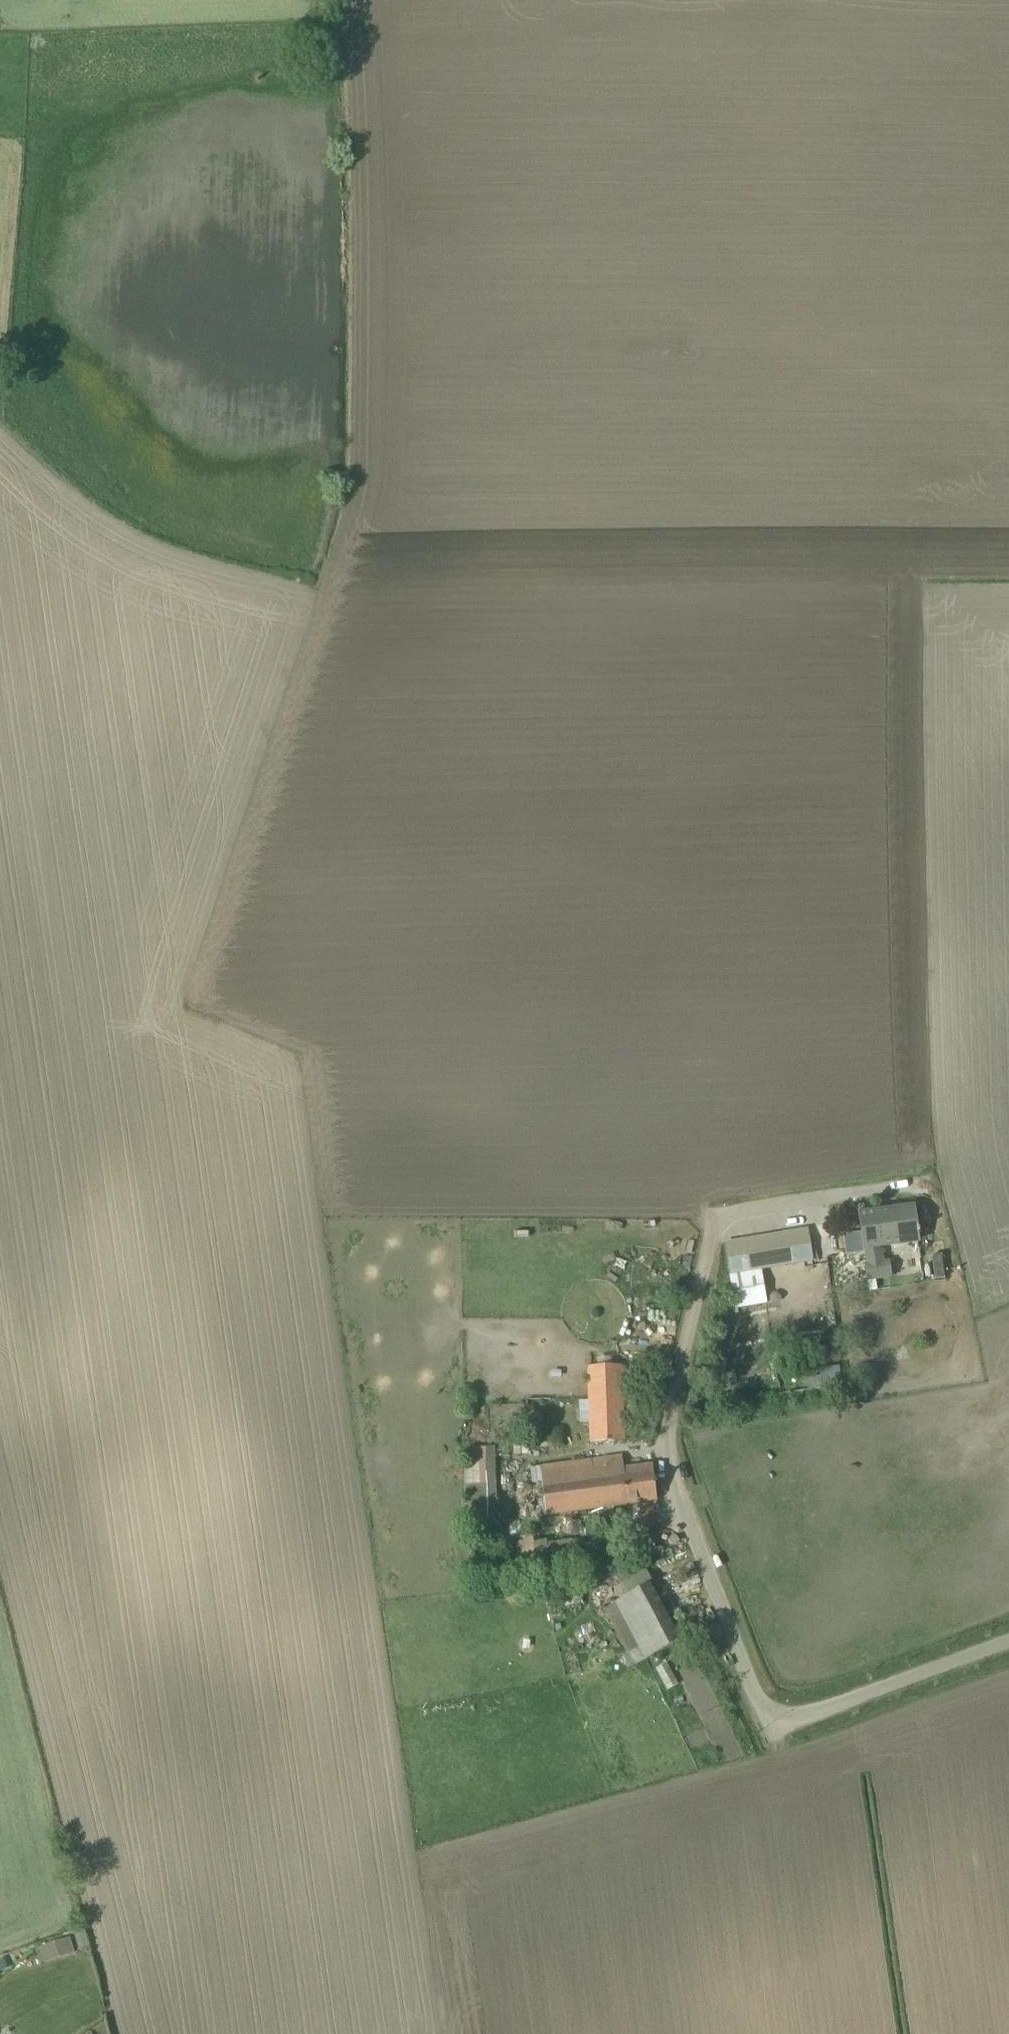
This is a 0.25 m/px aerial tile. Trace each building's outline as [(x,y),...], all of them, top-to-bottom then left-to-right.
[(880,1246),(918,1241),(913,1207),(858,1214),(861,1234),(843,1236),(846,1254),(859,1253),(858,1246),(863,1245),(864,1248),(866,1248),(868,1265),(866,1265),(868,1280),(890,1277),(888,1263),(882,1263),(880,1246)] [(812,1260),(807,1229),(726,1243),(737,1308),(765,1303),(759,1269),(812,1260)] [(808,1374),(840,1369),(837,1345),(805,1349),(808,1374)] [(621,1365),(587,1367),(590,1442),(624,1441),(622,1400),(630,1400),(629,1370),(621,1371),(621,1365)] [(525,1438),(512,1439),(513,1455),(526,1454),(525,1438)] [(496,1449),(467,1451),(471,1519),(500,1518),(496,1449)] [(545,1515),(636,1503),(656,1501),(652,1465),(623,1469),(621,1457),(601,1459),(541,1467),(545,1515)] [(634,1557),(635,1557),(654,1555),(652,1539),(632,1541),(634,1557)] [(622,1656),(629,1667),(644,1659),(681,1639),(651,1583),(641,1563),(615,1577),(626,1596),(603,1608),(627,1653),(622,1656)] [(69,1939),(34,1951),(39,1966),(73,1954),(69,1939)]
